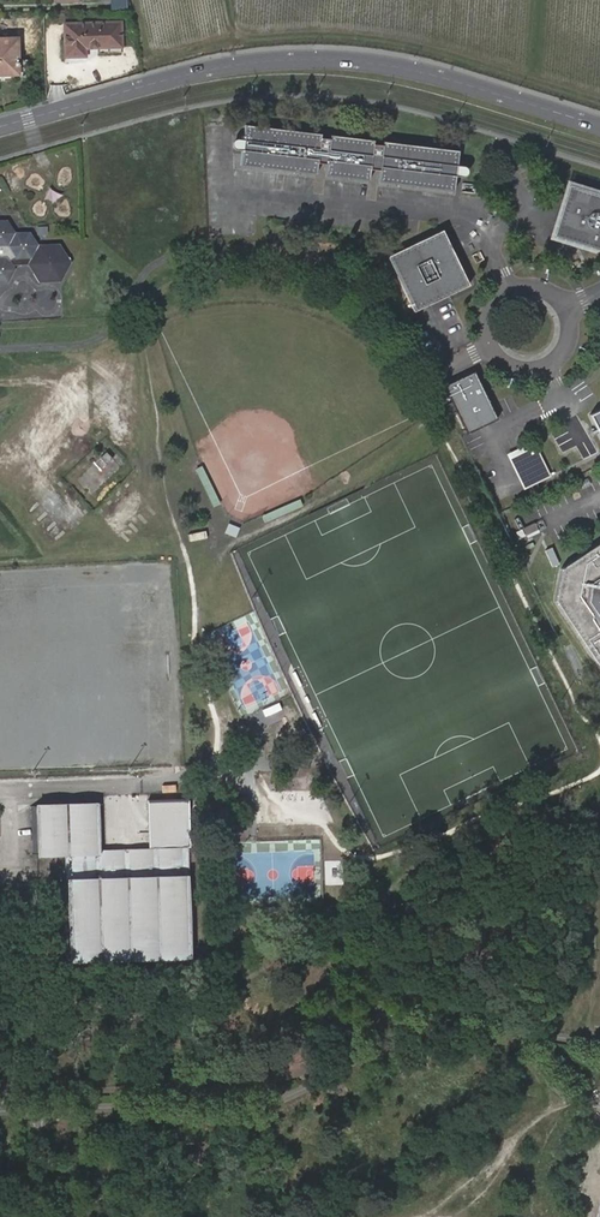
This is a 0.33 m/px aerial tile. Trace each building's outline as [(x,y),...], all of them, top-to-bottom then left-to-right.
[(72,34),(73,55),(87,55),(87,46),(122,45),(122,21),(65,22),(65,34),(72,34)] [(17,69),(15,38),(0,38),(0,72),(1,72),(0,70),(17,69)] [(454,164),(456,149),(380,139),(380,144),(371,143),(371,138),(329,133),(329,137),(320,136),(321,132),(243,123),(241,138),(240,148),(238,163),(315,173),(317,158),(326,159),(324,174),(366,179),(368,164),(377,165),(375,180),(451,190),(453,175),(454,164)] [(241,138),(236,137),(234,137),(233,137),(230,140),(230,141),(230,143),(230,145),(231,146),(234,148),(240,148),(241,138)] [(461,165),(454,164),(453,175),(459,175),(461,175),(463,174),(464,173),(464,172),(464,171),(464,168),(463,166),(461,165)] [(567,184),(553,235),(590,245),(598,248),(599,246),(599,194),(567,184)] [(7,283),(14,269),(12,265),(26,265),(38,282),(59,281),(69,262),(58,244),(37,244),(29,232),(14,232),(6,220),(0,220),(0,283),(7,283)] [(448,253),(451,252),(440,229),(385,256),(412,311),(467,284),(456,261),(452,263),(448,253)] [(451,252),(448,253),(452,263),(456,261),(451,252)] [(442,383),(464,430),(494,417),(472,370),(442,383)] [(523,487),(551,474),(535,439),(507,452),(523,487)] [(99,458),(105,464),(111,458),(105,452),(99,458)] [(261,515),(264,522),(302,505),(300,498),(261,515)] [(534,522),(524,527),(527,534),(538,528),(534,522)] [(228,523),(224,533),(235,538),(239,528),(228,523)] [(561,568),(554,600),(599,667),(599,541),(561,568)] [(71,886),(72,957),(192,955),(191,847),(182,847),(182,818),(162,819),(162,846),(101,847),(100,800),(41,801),(42,854),(70,853),(71,886)]
